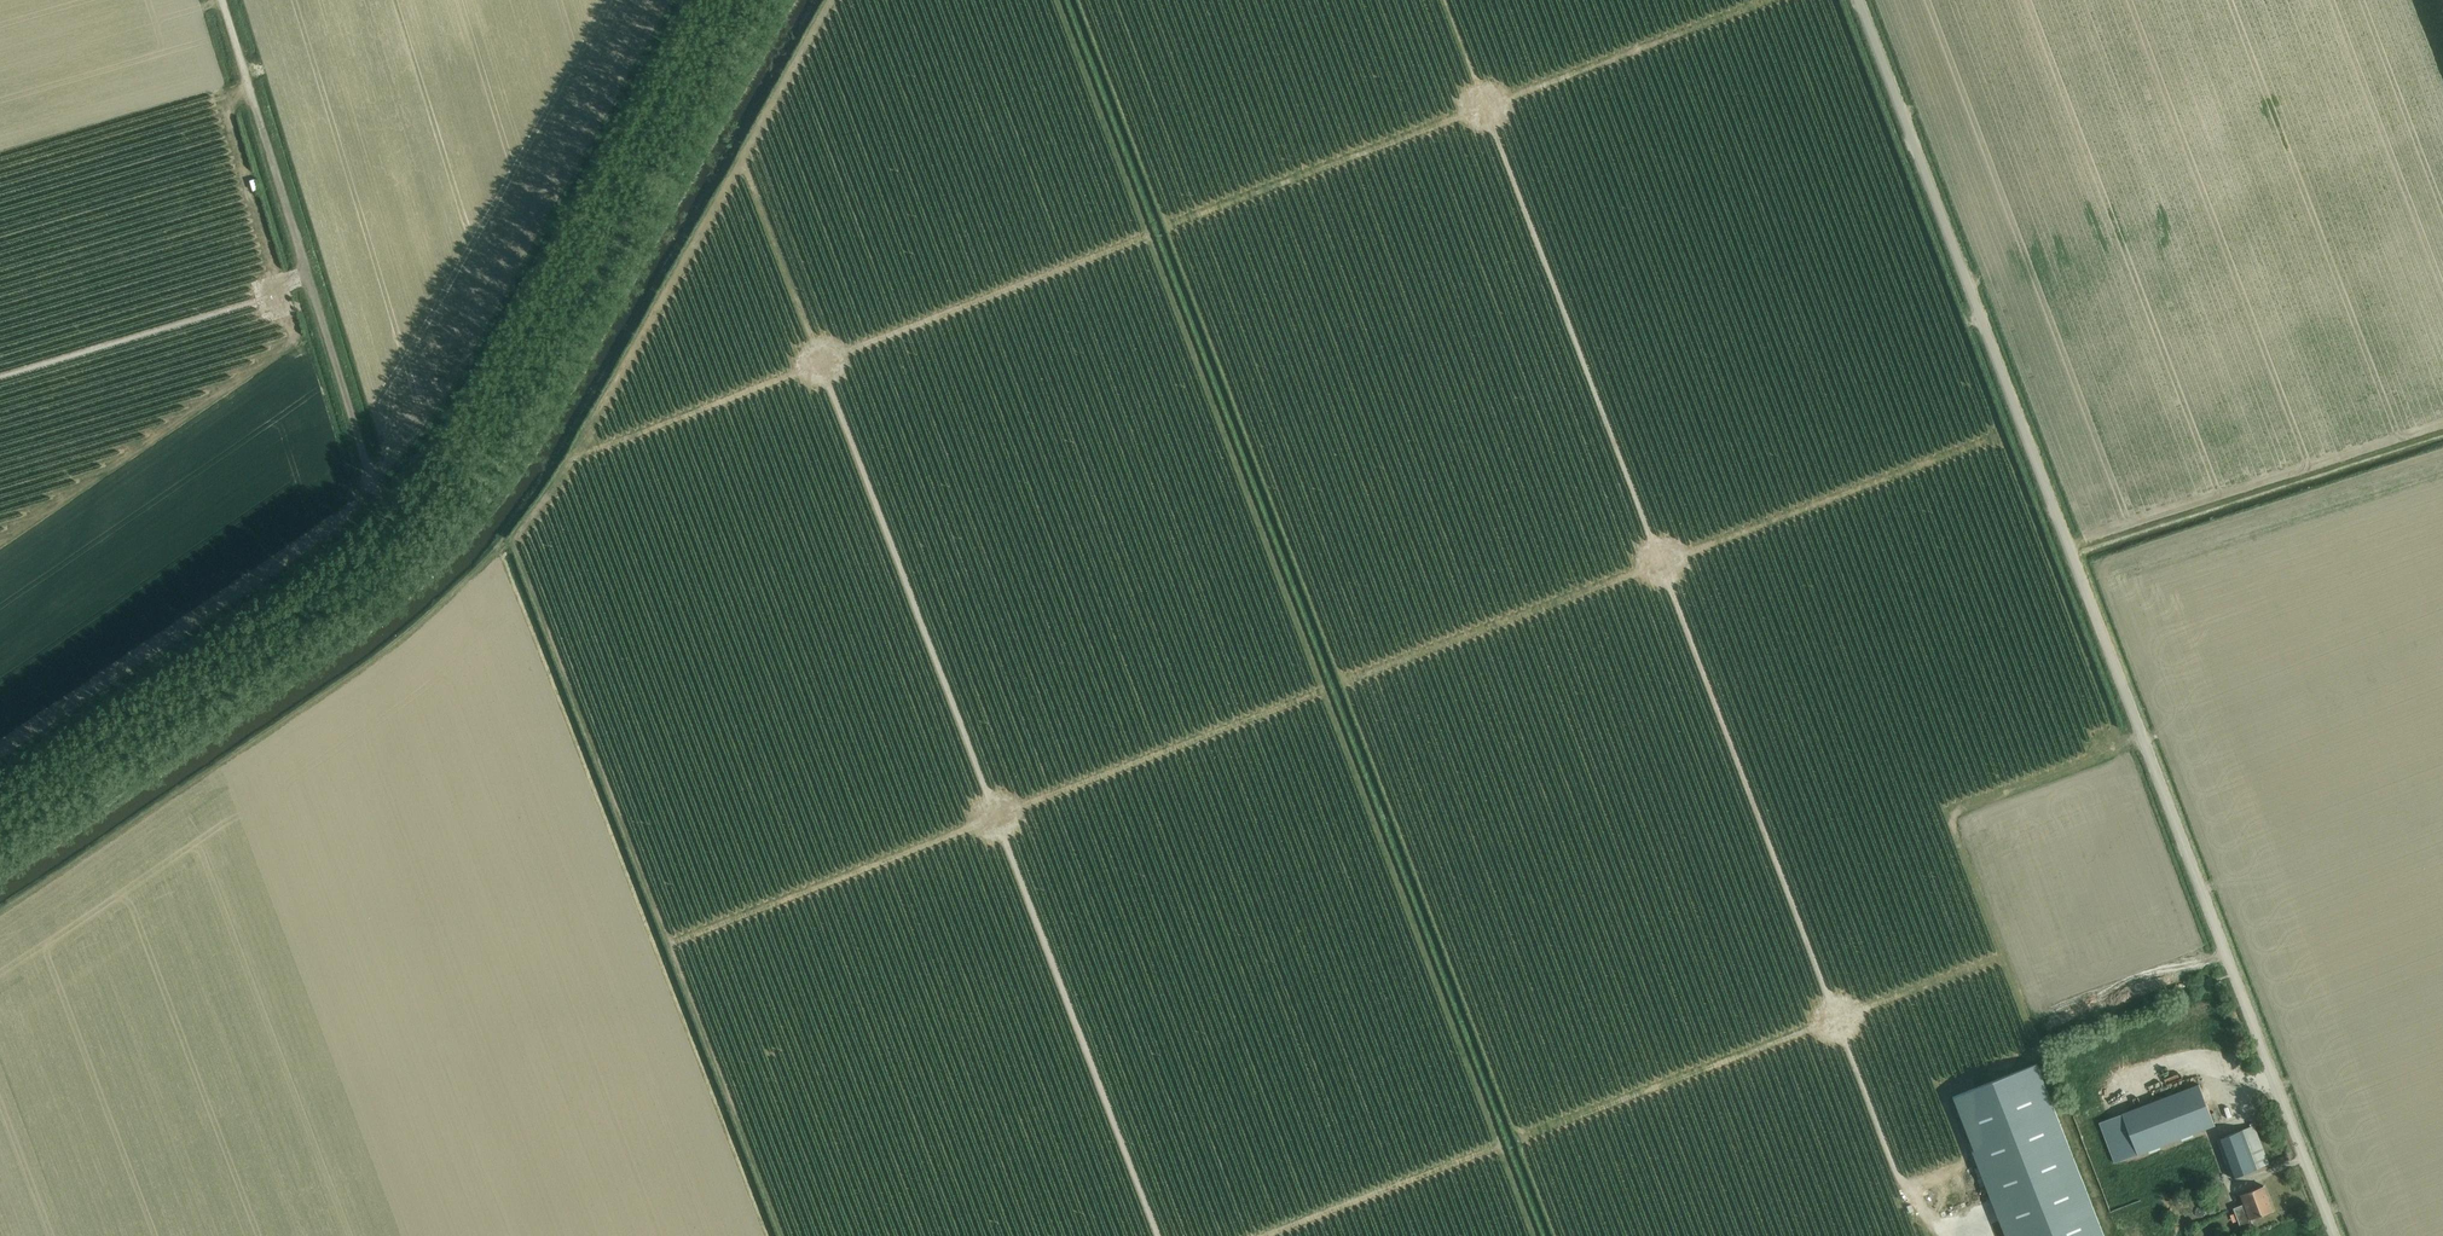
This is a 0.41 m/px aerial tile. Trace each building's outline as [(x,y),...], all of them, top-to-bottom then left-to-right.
[(2211,978),(2200,981),(2203,990),(2214,986),(2211,978)] [(1952,1097),(1976,1157),(1983,1177),(2007,1235),(2105,1235),(2069,1146),(2068,1144),(2053,1106),(2041,1073),(2037,1064),(2010,1074),(1952,1097)] [(2199,1084),(2100,1122),(2116,1163),(2215,1125),(2199,1084)] [(2268,1163),(2262,1145),(2254,1125),(2218,1139),(2232,1178),(2257,1168),(2268,1163)] [(2264,1186),(2241,1194),(2245,1204),(2234,1208),(2242,1228),(2252,1224),(2251,1219),(2274,1210),(2264,1186)]
